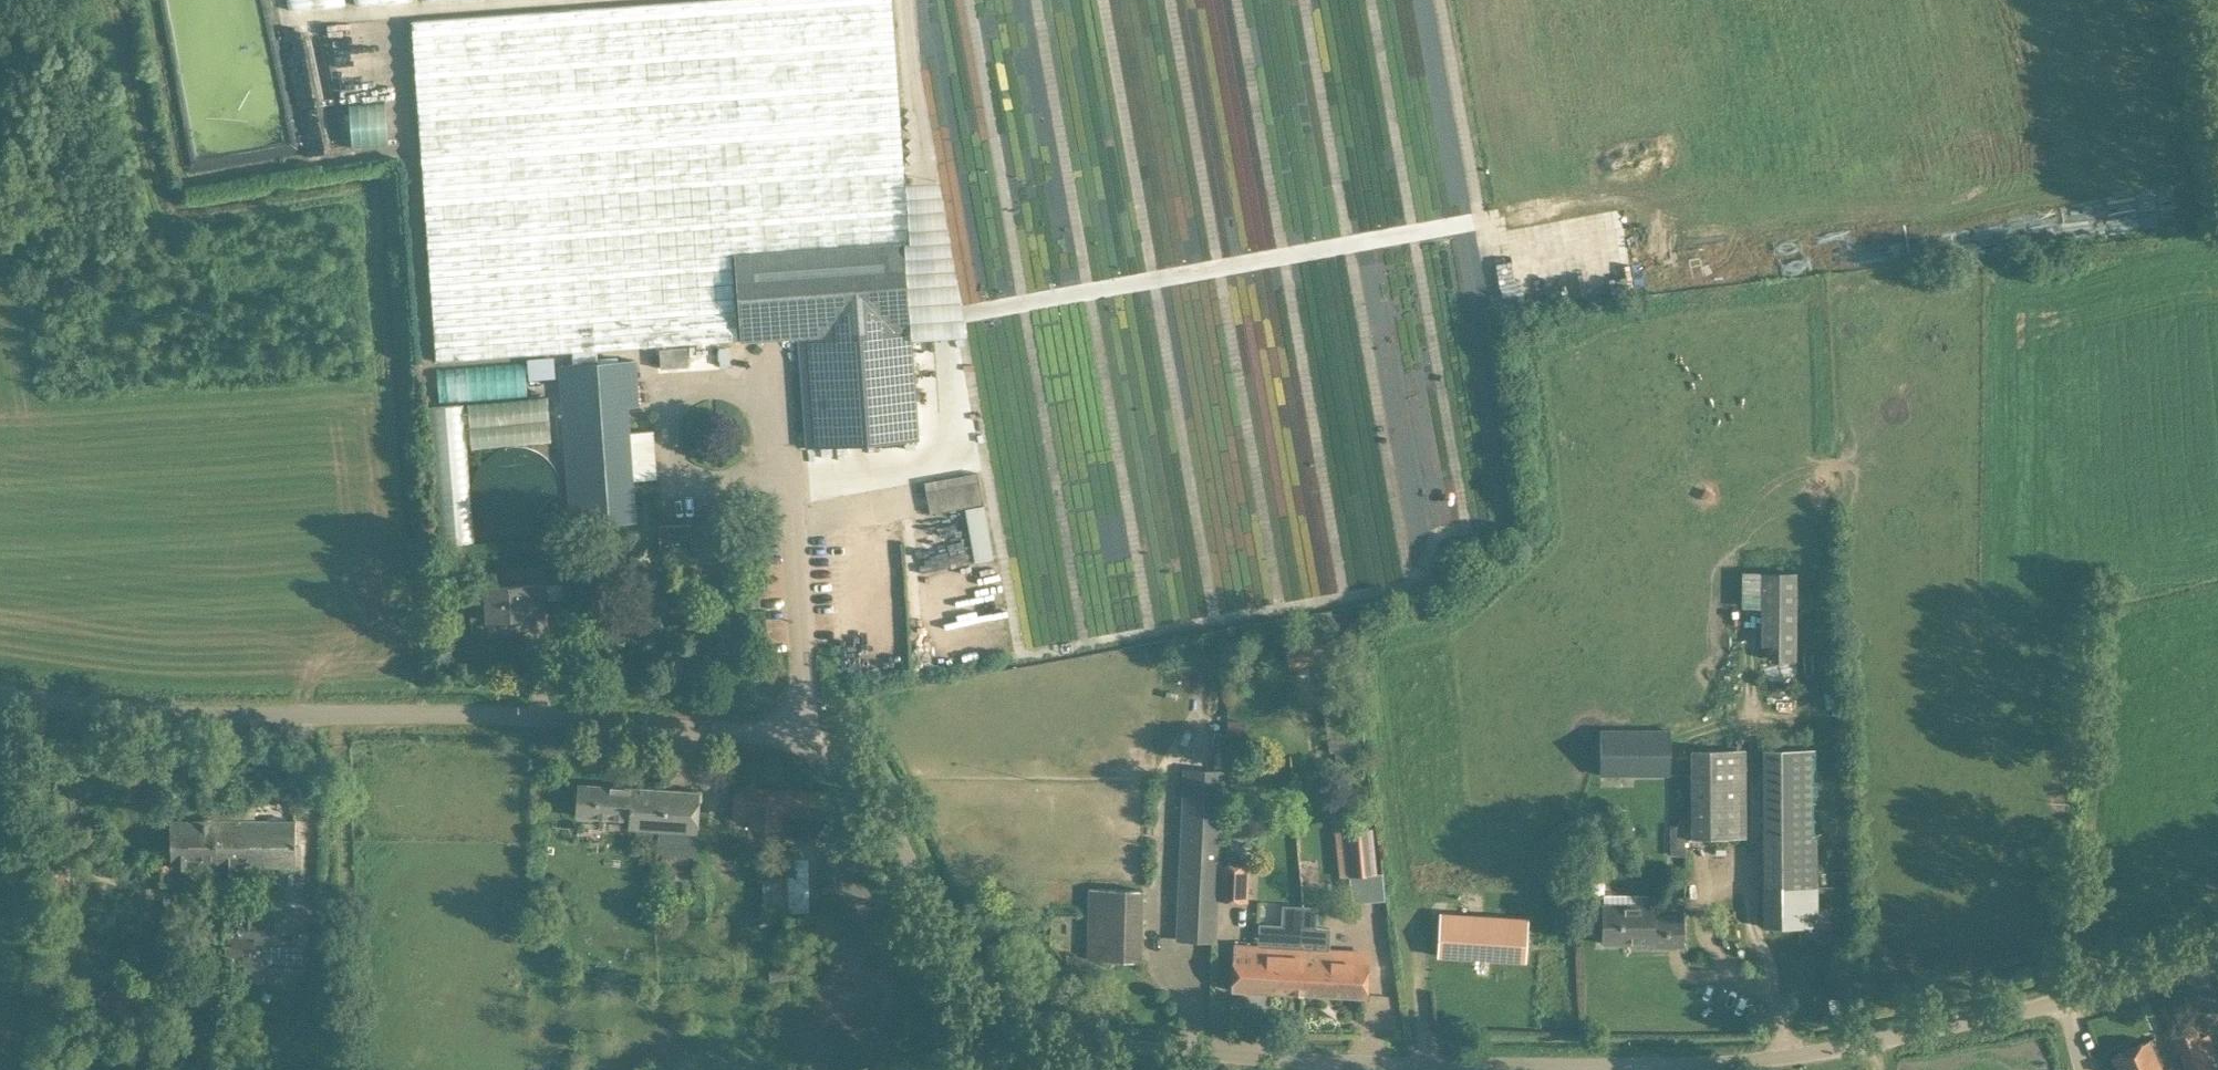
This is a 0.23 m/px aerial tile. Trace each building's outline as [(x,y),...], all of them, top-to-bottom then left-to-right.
[(572,525),(636,520),(634,492),(631,492),(630,485),(633,485),(633,481),(657,479),(653,431),(630,433),(628,412),(616,413),(616,406),(639,405),(635,359),(598,361),(597,349),(799,335),(807,447),(919,439),(911,328),(905,242),(909,241),(892,0),(692,0),(412,20),(437,360),(573,351),(573,364),(561,365),(572,525)] [(554,356),(528,358),(529,379),(555,377),(554,356)] [(554,396),(435,403),(438,449),(557,441),(554,396)] [(927,490),(931,513),(984,503),(980,481),(927,490)] [(691,523),(659,524),(660,551),(692,549),(691,523)] [(1320,576),(1327,592),(1340,586),(1333,570),(1320,576)] [(1763,571),(1763,660),(1796,659),(1796,571),(1763,571)] [(547,583),(549,616),(565,615),(563,582),(547,583)] [(486,587),(486,598),(488,620),(544,616),(542,583),(486,587)] [(753,607),(760,607),(761,606),(760,598),(753,598),(752,599),(753,607)] [(1228,719),(1227,750),(1239,751),(1240,720),(1228,719)] [(1599,776),(1603,776),(1672,776),(1672,728),(1599,728),(1599,776)] [(1692,748),(1692,837),(1745,837),(1745,748),(1692,748)] [(1763,748),(1764,926),(1817,925),(1816,748),(1763,748)] [(1179,922),(1179,938),(1218,939),(1219,922),(1222,786),(1222,769),(1183,768),(1182,785),(1179,922)] [(577,784),(576,806),(576,816),(628,820),(627,828),(636,829),(658,830),(697,832),(700,792),(577,784)] [(751,826),(759,827),(781,829),(782,817),(793,818),(793,814),(826,817),(828,791),(735,784),(733,816),(751,817),(751,826)] [(171,865),(223,865),(223,850),(217,850),(216,820),(170,820),(171,865)] [(223,850),(223,865),(296,865),(296,820),(216,820),(217,850),(223,850)] [(1669,826),(1669,853),(1687,853),(1687,826),(1669,826)] [(1371,828),(1344,831),(1349,875),(1376,872),(1371,828)] [(636,829),(636,838),(658,839),(658,830),(636,829)] [(757,853),(758,881),(763,881),(763,918),(787,918),(787,915),(810,915),(808,858),(788,859),(788,852),(757,853)] [(1247,902),(1248,866),(1221,865),(1221,901),(1247,902)] [(1088,958),(1141,960),(1143,889),(1090,887),(1088,958)] [(1308,926),(1309,904),(1286,903),(1286,925),(1308,926)] [(1652,946),(1684,946),(1684,914),(1654,914),(1654,904),(1602,904),(1602,942),(1652,942),(1652,946)] [(227,944),(230,944),(273,945),(274,909),(228,909),(228,923),(219,923),(219,936),(227,936),(227,944)] [(273,945),(230,944),(230,960),(249,960),(249,971),(265,971),(265,966),(308,966),(308,945),(309,945),(309,909),(274,909),(273,945)] [(1439,921),(1437,954),(1473,957),(1490,958),(1525,960),(1527,927),(1528,917),(1510,916),(1493,915),(1475,913),(1458,912),(1440,911),(1439,921)] [(128,922),(128,933),(141,934),(141,922),(128,922)] [(1234,945),(1232,990),(1302,994),(1339,996),(1368,997),(1370,963),(1370,952),(1350,951),(1302,949),(1234,945)] [(2018,978),(2019,981),(2034,977),(2030,963),(2015,966),(2016,969),(2009,971),(2011,979),(2018,978)] [(797,968),(769,970),(770,980),(798,978),(797,968)] [(2187,1069),(2216,1069),(2217,1069),(2217,1053),(2209,1033),(2201,1037),(2193,1019),(2168,1030),(2187,1069)] [(2110,1056),(2117,1069),(2163,1069),(2158,1059),(2149,1039),(2115,1054),(2110,1056)]
